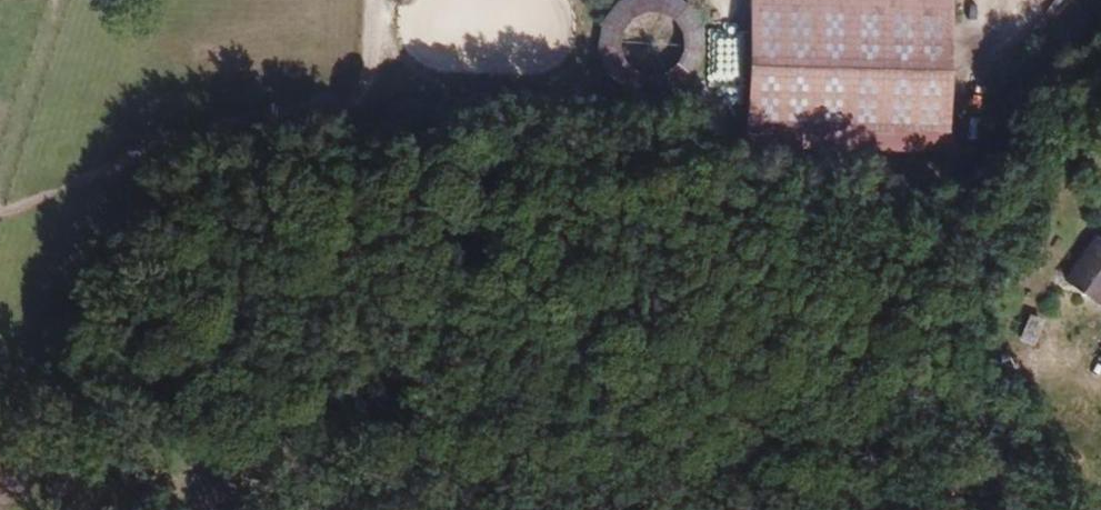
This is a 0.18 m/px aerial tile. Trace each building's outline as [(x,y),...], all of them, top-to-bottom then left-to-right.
[(687,0),(638,0),(641,1),(637,13),(650,17),(634,69),(689,86),(713,8),(687,0)] [(750,112),(953,120),(957,0),(755,0),(750,112)] [(1097,304),(1100,298),(1100,237),(1087,229),(1056,279),(1097,304)] [(1045,317),(1026,308),(1012,334),(1032,344),(1045,317)] [(1100,343),(1084,367),(1098,376),(1100,372),(1100,344),(1100,343)]
